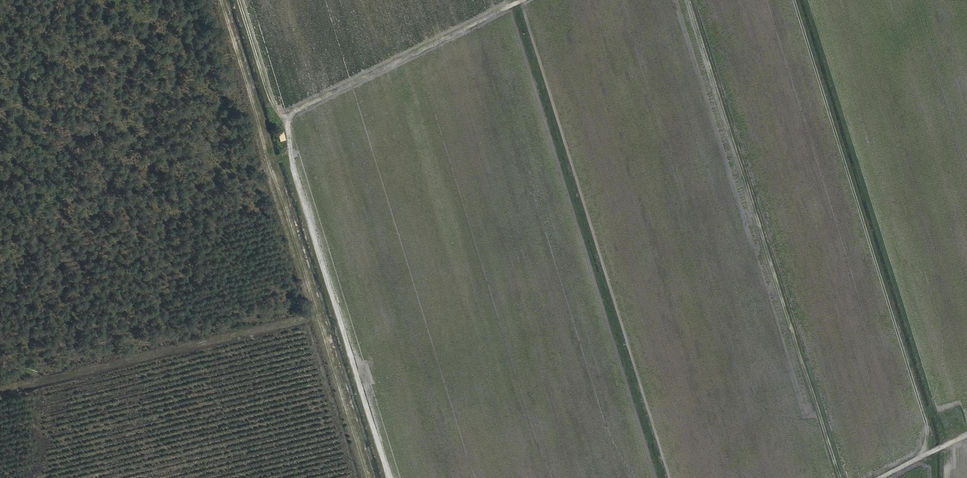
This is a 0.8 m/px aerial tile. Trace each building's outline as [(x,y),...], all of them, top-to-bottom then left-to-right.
[(277,132),(279,142),(285,141),(283,131),(277,132)]
